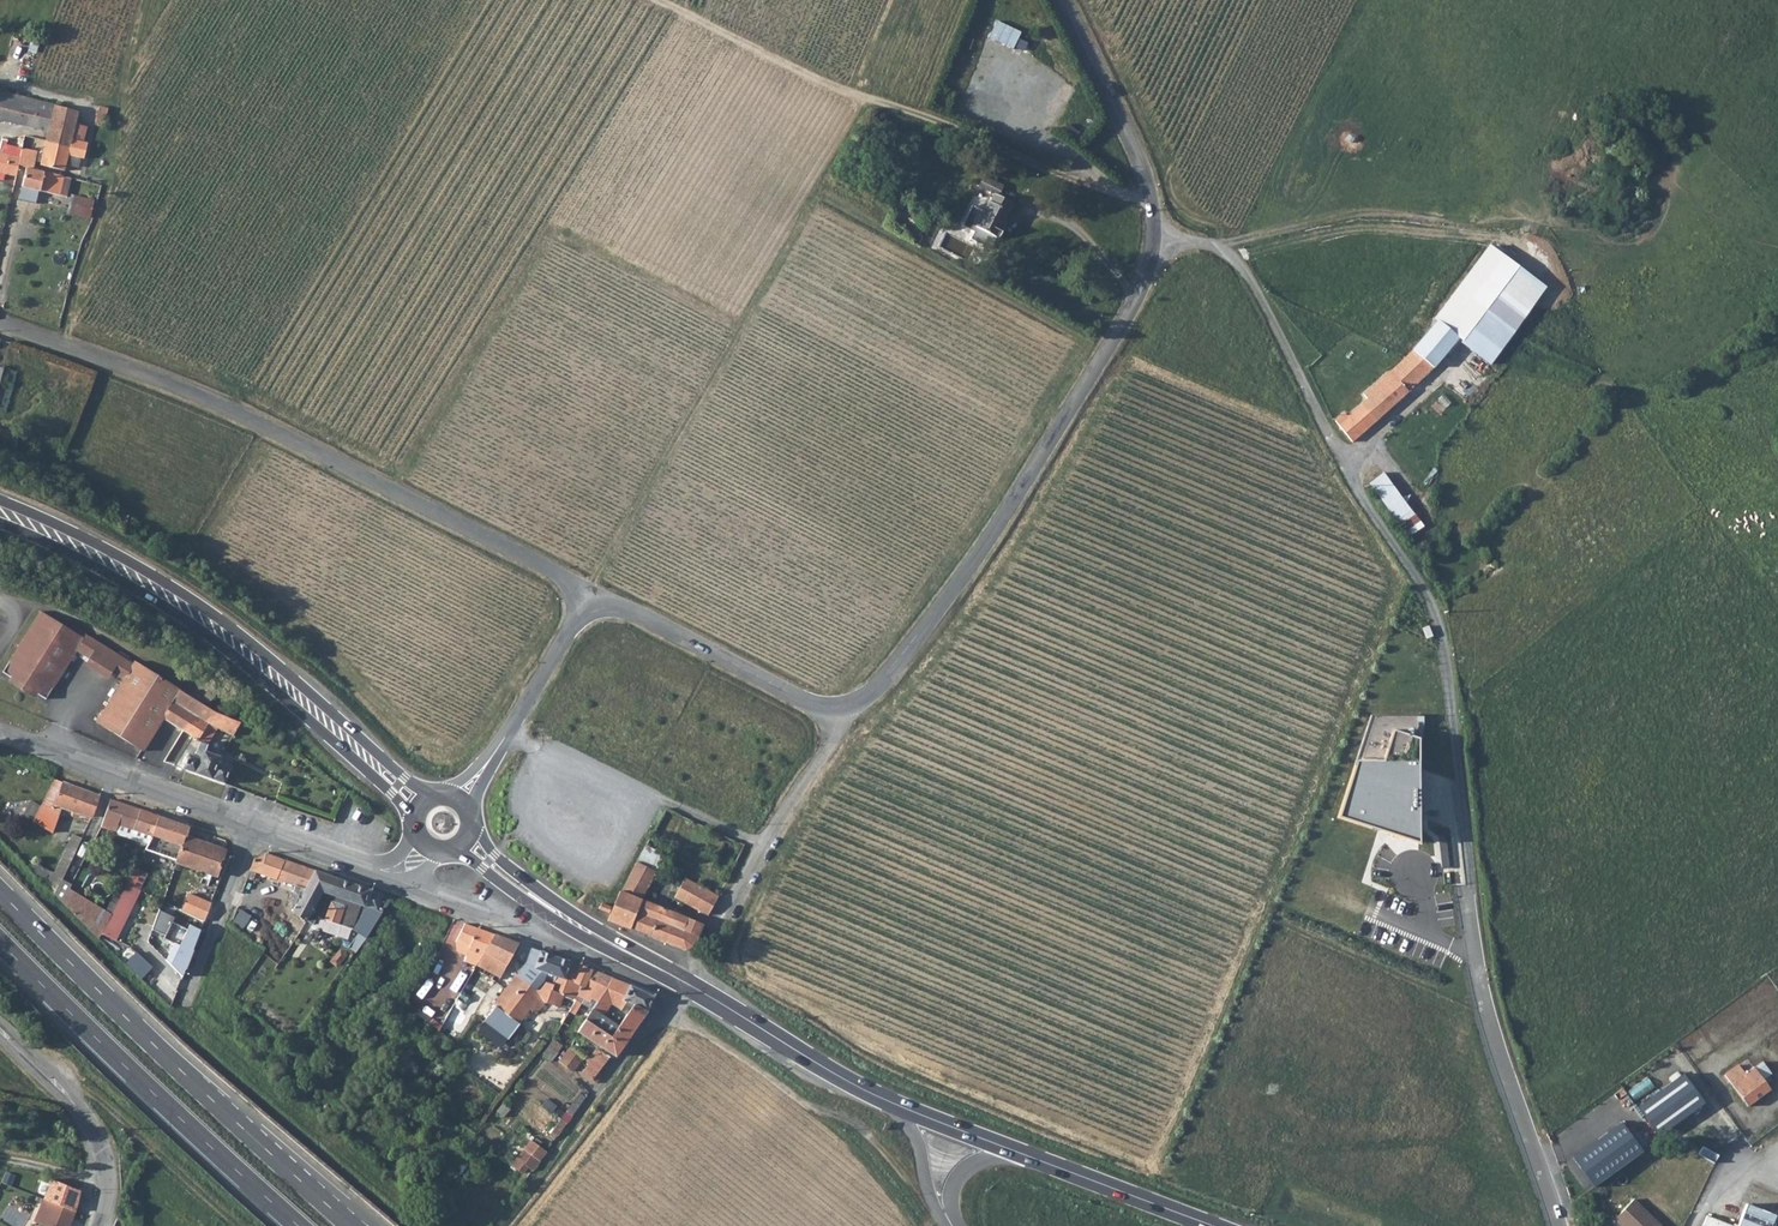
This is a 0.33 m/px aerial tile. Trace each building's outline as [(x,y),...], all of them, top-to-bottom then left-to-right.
[(0,91),(0,120),(48,131),(46,141),(70,147),(72,139),(76,120),(79,111),(55,105),(0,91)] [(70,147),(46,141),(40,165),(64,170),(68,155),(84,159),(88,143),(72,139),(70,147)] [(1,144),(0,148),(0,172),(16,176),(18,166),(19,160),(20,157),(11,155),(13,147),(1,144)] [(23,152),(21,161),(35,164),(37,155),(23,152)] [(33,170),(35,164),(21,161),(21,164),(27,166),(26,168),(33,170)] [(33,170),(26,168),(22,187),(59,196),(63,176),(33,170)] [(67,177),(63,176),(59,196),(63,197),(67,177)] [(1003,186),(984,176),(979,186),(994,194),(998,195),(1003,186)] [(1011,202),(998,195),(994,194),(990,202),(989,202),(976,227),(976,228),(995,237),(998,239),(1005,226),(1002,224),(1008,212),(1007,211),(1011,202)] [(90,218),(94,200),(74,195),(69,213),(90,218)] [(921,214),(913,209),(909,215),(917,220),(921,214)] [(995,237),(976,228),(970,239),(989,249),(995,237)] [(950,231),(942,247),(968,261),(976,245),(950,231)] [(1471,357),(1485,339),(1494,326),(1530,278),(1488,247),(1434,317),(1438,320),(1458,338),(1454,344),(1471,357)] [(1426,322),(1432,327),(1438,320),(1434,317),(1432,315),(1426,322)] [(1458,338),(1438,320),(1432,327),(1429,330),(1425,336),(1421,340),(1442,358),(1454,344),(1458,338)] [(1423,325),(1419,330),(1425,336),(1429,330),(1423,325)] [(1348,417),(1338,425),(1352,442),(1375,422),(1408,391),(1433,368),(1442,358),(1421,340),(1417,345),(1410,340),(1406,345),(1412,351),(1389,372),(1369,391),(1373,396),(1369,399),(1368,398),(1348,417)] [(4,368),(0,382),(0,410),(6,411),(17,371),(4,368)] [(1344,412),(1335,421),(1338,425),(1348,417),(1344,412)] [(20,434),(3,429),(1,435),(18,440),(20,434)] [(1410,509),(1384,473),(1369,484),(1378,497),(1397,523),(1410,540),(1425,530),(1410,509)] [(77,650),(85,655),(93,639),(86,634),(84,637),(41,611),(3,671),(12,677),(15,679),(13,683),(22,689),(25,685),(38,693),(46,699),(77,650)] [(135,665),(93,639),(85,655),(90,658),(113,672),(125,680),(98,723),(142,750),(162,718),(183,731),(200,703),(199,702),(180,690),(136,663),(135,665)] [(113,672),(90,658),(86,664),(108,678),(113,672)] [(38,693),(25,685),(22,689),(36,697),(38,693)] [(218,691),(212,686),(201,699),(208,704),(218,691)] [(235,701),(228,717),(240,723),(242,723),(247,711),(235,701)] [(206,707),(200,703),(183,731),(192,737),(174,766),(177,767),(224,783),(230,767),(217,763),(219,757),(205,751),(207,744),(197,741),(208,723),(218,728),(233,735),(240,723),(228,717),(215,712),(206,707)] [(1373,717),(1358,761),(1383,761),(1392,730),(1418,739),(1418,716),(1373,717)] [(218,728),(208,723),(197,741),(207,744),(218,728)] [(1358,761),(1339,818),(1419,843),(1418,739),(1392,730),(1383,761),(1358,761)] [(101,794),(64,780),(55,776),(34,815),(54,823),(61,804),(93,816),(101,794)] [(119,822),(152,834),(161,814),(112,798),(102,824),(116,829),(119,822)] [(181,843),(175,859),(217,874),(226,849),(185,834),(185,823),(161,814),(152,834),(148,843),(145,848),(159,853),(164,837),(181,843)] [(152,834),(119,822),(116,829),(121,833),(148,843),(152,834)] [(57,873),(68,878),(85,839),(74,835),(57,873)] [(159,853),(175,859),(181,843),(164,837),(159,853)] [(646,845),(636,862),(655,872),(663,854),(646,845)] [(256,858),(252,870),(298,887),(308,890),(305,895),(296,908),(310,918),(313,914),(319,916),(356,929),(362,933),(357,941),(353,947),(352,948),(358,953),(386,915),(387,915),(393,898),(269,853),(256,858)] [(655,872),(636,862),(623,886),(621,891),(619,891),(608,921),(685,951),(693,947),(703,924),(641,899),(655,872)] [(149,872),(136,866),(134,870),(133,873),(146,877),(149,872)] [(142,888),(146,877),(133,873),(129,880),(121,897),(114,910),(106,926),(118,938),(143,889),(142,888)] [(729,876),(724,873),(721,880),(726,882),(729,876)] [(125,878),(116,895),(121,897),(129,880),(125,878)] [(71,891),(106,926),(114,910),(74,885),(71,891)] [(718,896),(696,885),(686,903),(707,914),(708,915),(718,896)] [(298,887),(297,893),(305,895),(308,890),(298,887)] [(102,933),(103,932),(106,926),(71,891),(66,898),(102,933)] [(611,907),(601,903),(599,909),(609,913),(611,907)] [(242,909),(235,922),(245,928),(252,914),(242,909)] [(167,960),(183,977),(201,930),(189,924),(187,929),(172,922),(175,918),(160,910),(152,930),(165,936),(163,939),(174,944),(167,960)] [(475,965),(476,964),(500,977),(519,943),(518,942),(465,923),(457,938),(470,945),(464,961),(475,965)] [(106,926),(103,932),(118,939),(118,938),(106,926)] [(517,975),(516,974),(492,1004),(494,1005),(482,1020),(505,1039),(529,1009),(534,1013),(543,1002),(568,1009),(572,1000),(580,985),(583,986),(590,969),(538,950),(530,947),(525,962),(517,975)] [(580,985),(572,1000),(585,1006),(588,998),(595,1001),(612,978),(590,969),(583,986),(580,985)] [(623,1002),(632,1007),(630,1010),(643,1017),(644,1012),(652,996),(643,991),(628,984),(612,978),(595,1001),(589,1010),(599,1016),(606,1005),(613,997),(623,1002)] [(606,1005),(619,1011),(623,1002),(613,997),(606,1005)] [(615,1057),(643,1017),(630,1010),(618,1027),(599,1016),(589,1010),(577,1031),(610,1054),(615,1057)] [(426,1023),(435,1031),(439,1025),(431,1017),(426,1023)] [(555,1040),(546,1055),(555,1061),(564,1045),(555,1040)] [(593,1049),(584,1062),(586,1063),(580,1073),(595,1083),(601,1076),(597,1073),(607,1059),(593,1049)] [(567,1050),(561,1058),(557,1064),(571,1073),(580,1059),(567,1050)] [(1770,1089),(1753,1067),(1744,1073),(1738,1064),(1724,1075),(1731,1084),(1747,1106),(1770,1089)] [(1683,1074),(1638,1106),(1658,1134),(1703,1102),(1683,1074)] [(1619,1123),(1571,1156),(1592,1186),(1640,1153),(1619,1123)] [(526,1175),(531,1167),(537,1171),(549,1151),(531,1139),(514,1167),(526,1175)] [(84,1189),(57,1179),(37,1221),(48,1225),(73,1225),(84,1189)] [(1621,1225),(1661,1225),(1633,1199),(1614,1219),(1621,1225)] [(1738,1225),(1771,1225),(1775,1215),(1746,1204),(1738,1225)] [(1707,1216),(1703,1225),(1733,1225),(1707,1216)]
